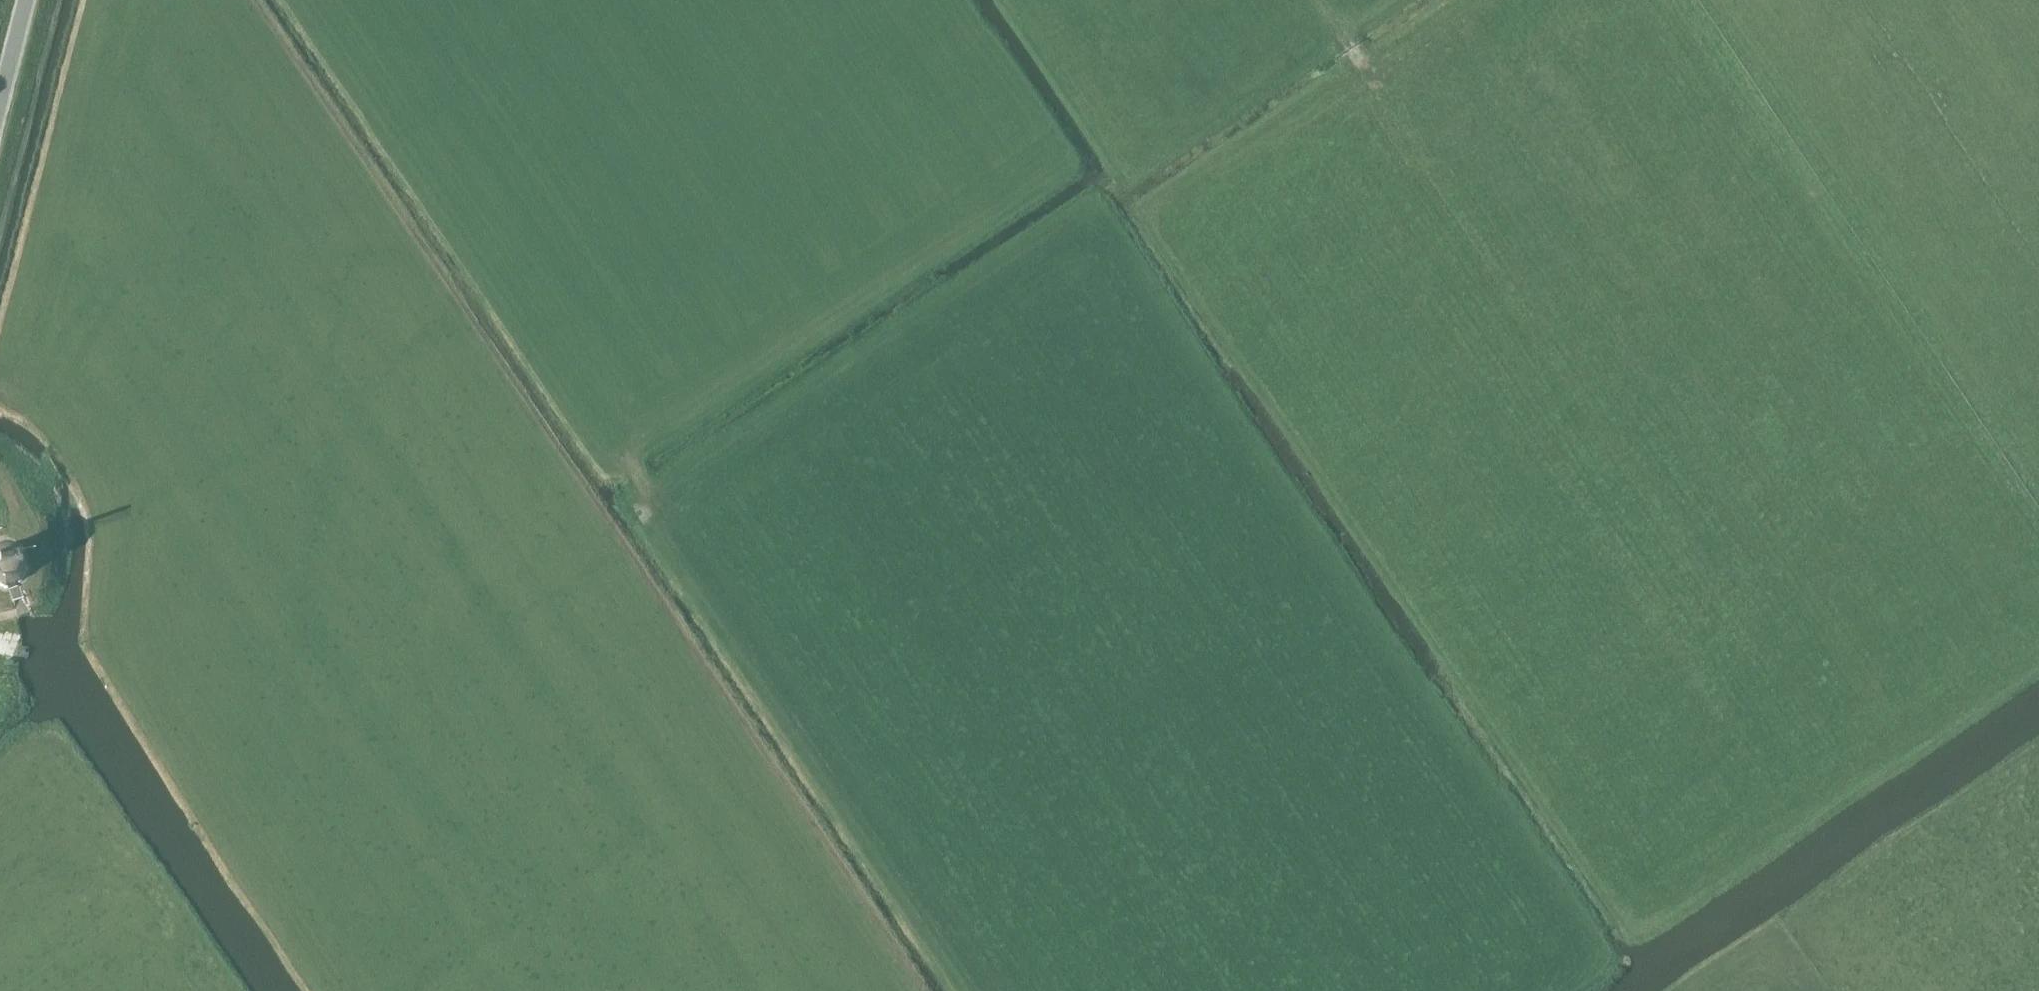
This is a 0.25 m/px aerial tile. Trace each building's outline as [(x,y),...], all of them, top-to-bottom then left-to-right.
[(7,587),(21,582),(28,568),(23,554),(9,547),(0,550),(0,583),(7,587)]
